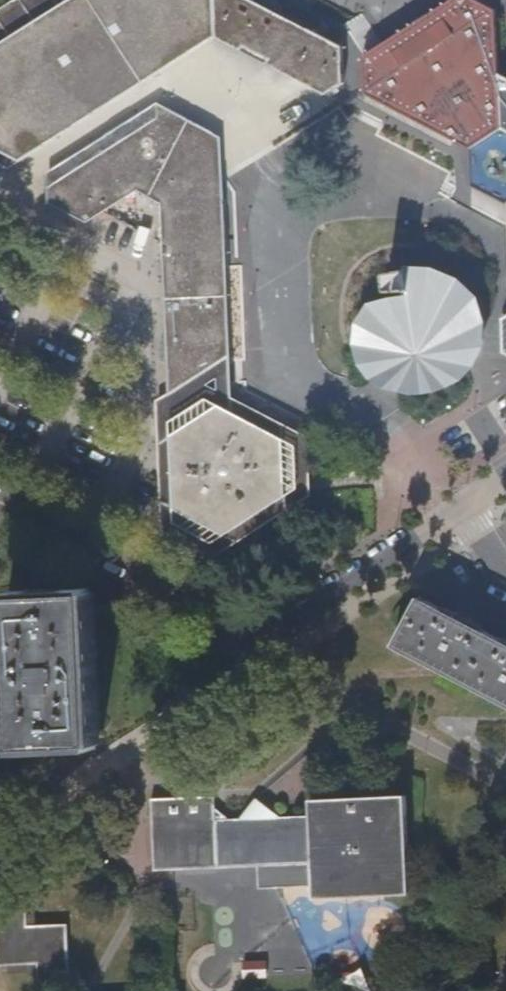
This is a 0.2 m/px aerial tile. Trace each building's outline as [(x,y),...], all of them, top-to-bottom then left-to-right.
[(330,47),(260,11),(239,0),(27,0),(16,8),(0,17),(0,154),(23,167),(214,41),(249,59),(318,102),(340,88),(336,54),(330,47)] [(357,63),(358,98),(460,160),(499,131),(497,77),(494,20),(461,0),(458,0),(357,63)] [(497,77),(499,131),(505,135),(505,82),(497,77)] [(229,361),(218,143),(154,108),(49,176),(51,208),(84,229),(140,197),(157,210),(159,248),(168,399),(229,361)] [(469,366),(474,358),(477,336),(473,320),(466,308),(456,295),(441,286),(415,277),(388,274),(385,290),(401,298),(398,306),(381,309),(367,314),(354,328),(349,349),(351,364),(361,373),(371,376),(377,376),(384,374),(391,378),(398,382),(420,389),(440,388),(460,378),(469,366)] [(236,532),(295,493),(294,484),(294,453),(222,411),(210,403),(194,412),(169,427),(171,484),(173,529),(213,547),(236,532)] [(467,620),(420,596),(394,645),(436,667),(505,703),(505,640),(467,620)] [(88,616),(10,618),(12,681),(16,766),(96,767),(88,616)] [(261,822),(212,823),(211,801),(149,803),(152,869),(173,870),(311,863),(312,899),(410,895),(407,798),(357,799),(308,801),(310,821),(261,822)] [(0,894),(0,966),(26,966),(28,990),(52,990),(69,990),(65,919),(26,922),(24,892),(0,894)]
